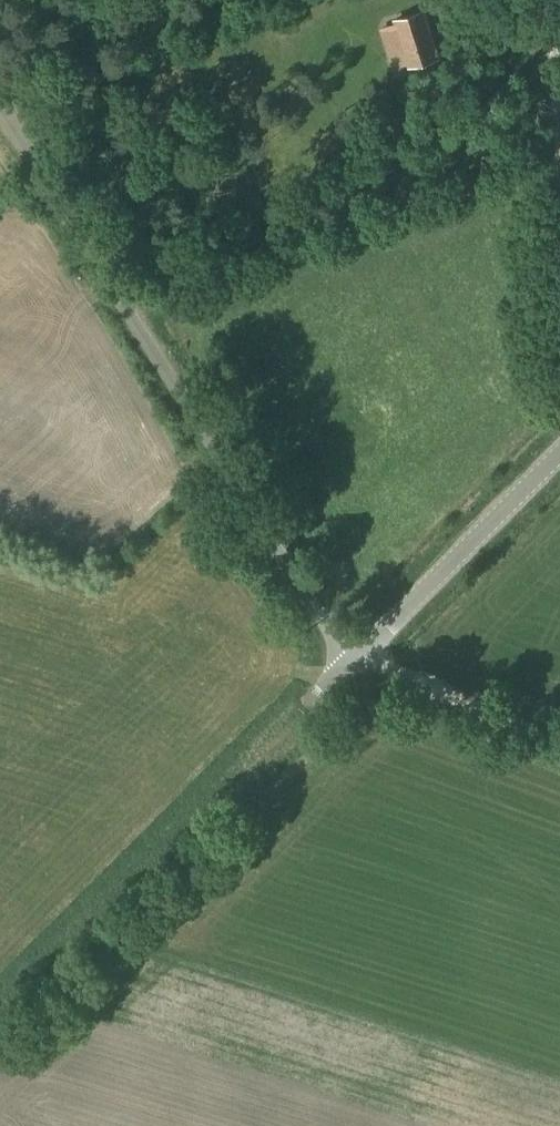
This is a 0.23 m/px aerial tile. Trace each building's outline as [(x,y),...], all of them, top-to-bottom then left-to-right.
[(410,65),(436,58),(422,12),(395,20),(410,65)]
